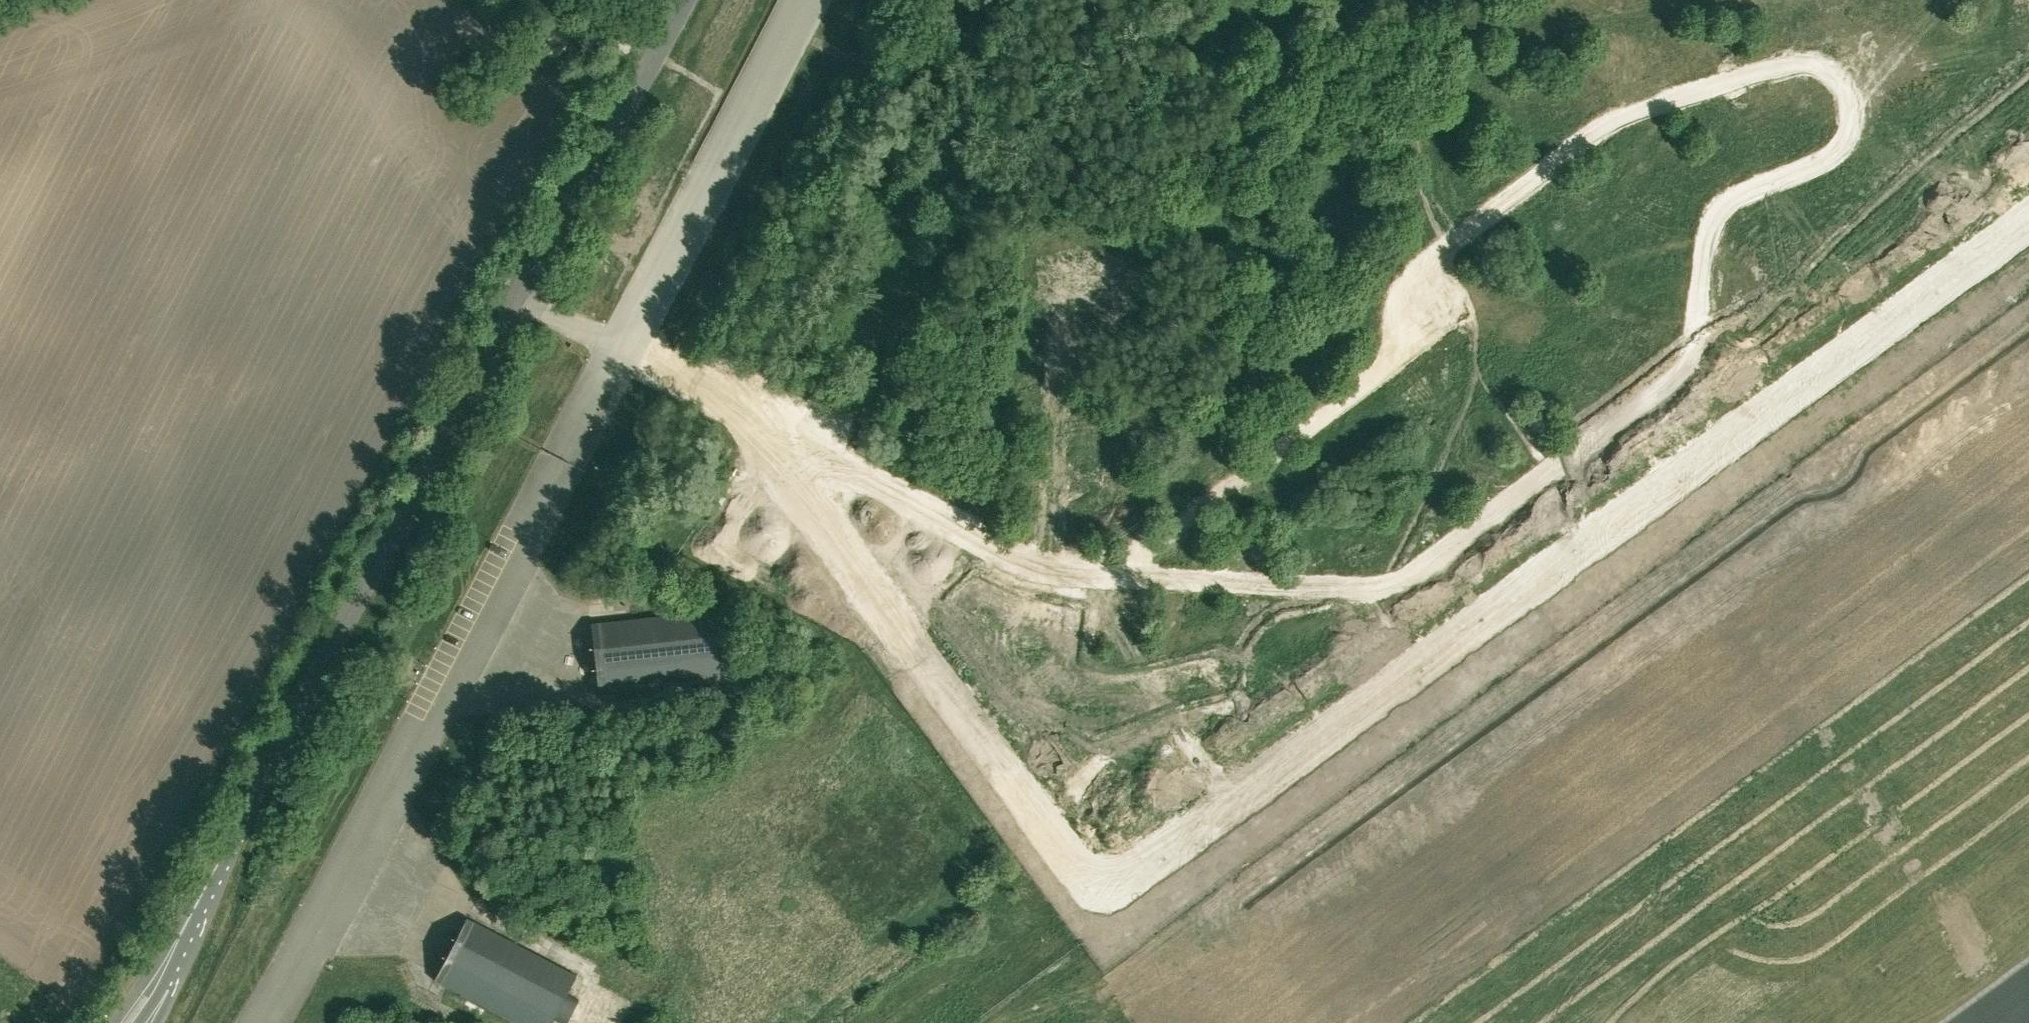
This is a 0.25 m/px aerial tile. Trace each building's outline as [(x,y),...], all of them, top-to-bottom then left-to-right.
[(883,69),(878,79),(876,82),(889,88),(895,75),(883,69)] [(599,693),(605,692),(722,679),(720,659),(733,658),(730,628),(716,630),(714,609),(591,623),(599,693)] [(440,983),(517,1022),(552,1022),(554,1019),(561,1022),(567,1022),(580,999),(568,993),(577,975),(467,918),(435,980),(440,983)]
